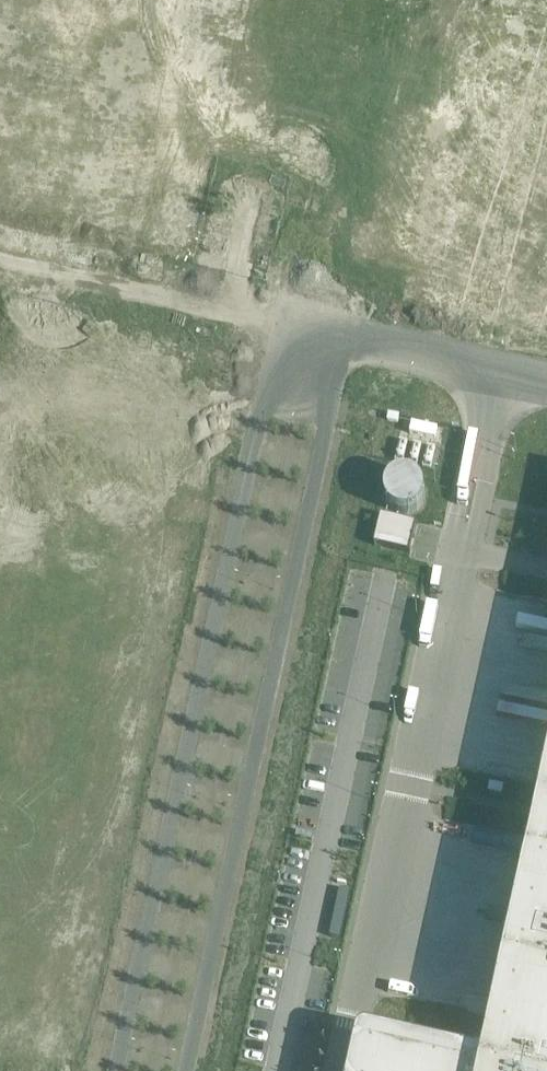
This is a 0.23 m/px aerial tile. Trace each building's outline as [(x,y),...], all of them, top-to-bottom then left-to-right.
[(407,370),(410,358),(389,353),(386,366),(407,370)] [(399,415),(389,413),(387,420),(398,422),(399,415)] [(437,427),(413,422),(411,433),(435,438),(437,427)] [(431,496),(411,468),(384,487),(404,515),(431,496)] [(381,515),(373,545),(410,553),(417,523),(381,515)] [(545,777),(543,786),(538,808),(537,812),(536,817),(531,839),(529,848),(525,866),(521,884),(518,901),(514,919),(510,937),(506,954),(502,973),(498,989),(494,1009),(492,1017),(486,1045),(482,1060),(481,1062),(478,1064),(475,1066),(471,1066),(370,1044),(364,1070),(546,1070),(546,769),(545,777)] [(490,781),(489,789),(503,792),(504,784),(490,781)]
